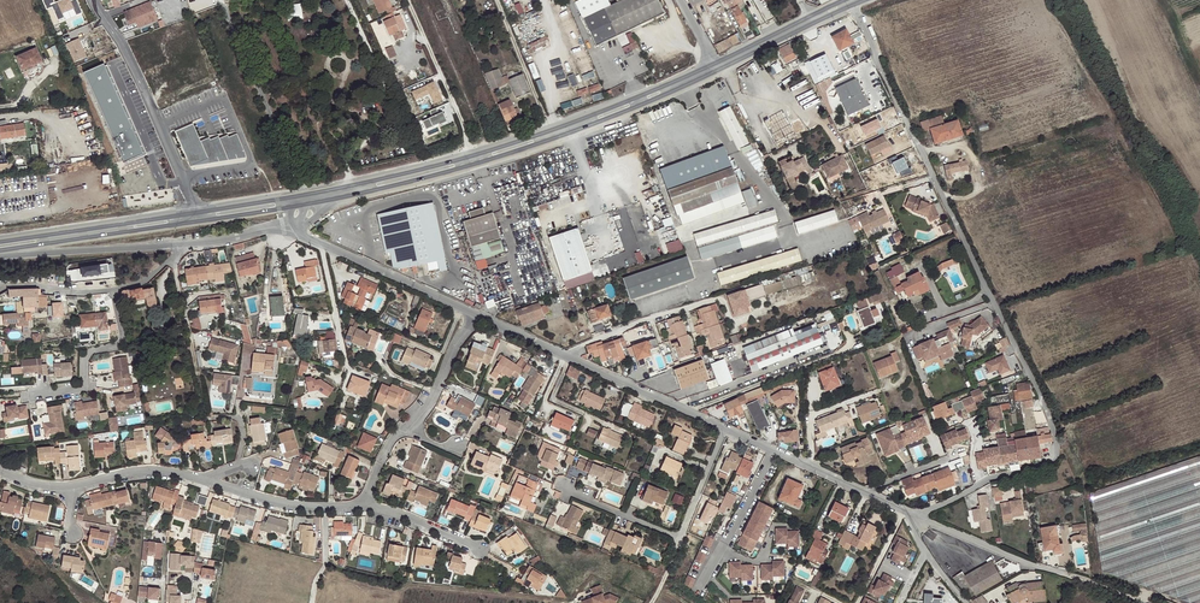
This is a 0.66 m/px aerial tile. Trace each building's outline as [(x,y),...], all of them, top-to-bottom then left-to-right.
[(47,10),(53,7),(59,20),(65,17),(64,13),(74,8),(77,16),(84,13),(78,0),(72,0),(71,0),(66,0),(64,1),(63,0),(62,0),(56,3),(55,0),(43,0),(47,10)] [(379,14),(386,11),(388,15),(393,13),(397,11),(395,7),(392,8),(389,0),(374,0),(373,1),(379,14)] [(596,46),(633,28),(620,1),(610,6),(607,0),(581,0),(575,3),(596,46)] [(633,28),(664,13),(658,0),(622,0),(620,1),(633,28)] [(733,0),(723,0),(724,3),(726,2),(730,9),(737,6),(733,0)] [(718,1),(709,7),(715,17),(725,11),(718,1)] [(141,6),(131,10),(132,12),(125,15),(129,25),(136,23),(138,28),(147,25),(143,16),(154,11),(151,2),(141,6)] [(522,2),(517,5),(521,14),(526,12),(522,2)] [(741,29),(748,25),(738,6),(731,10),(741,29)] [(154,11),(143,16),(147,25),(158,20),(154,11)] [(395,17),(393,13),(388,15),(382,18),(390,36),(393,34),(396,40),(405,37),(402,30),(400,31),(394,17),(395,17)] [(846,29),(832,37),(840,51),(854,43),(846,29)] [(619,38),(623,47),(632,43),(628,34),(619,38)] [(737,34),(717,44),(721,52),(741,42),(737,34)] [(79,38),(67,43),(75,61),(87,56),(79,38)] [(532,53),(547,45),(544,38),(528,46),(532,53)] [(633,42),(636,48),(641,45),(639,39),(633,42)] [(790,44),(778,50),(786,63),(797,57),(790,44)] [(393,46),(386,49),(390,59),(397,56),(393,46)] [(573,52),(575,57),(589,52),(587,47),(573,52)] [(41,61),(36,49),(16,57),(22,70),(41,61)] [(837,59),(816,73),(818,77),(840,63),(837,59)] [(22,70),(23,72),(42,64),(41,61),(22,70)] [(582,71),(595,66),(593,61),(580,65),(582,71)] [(769,62),(764,65),(772,76),(776,73),(769,62)] [(104,64),(85,72),(110,131),(130,122),(104,64)] [(499,71),(486,76),(491,89),(504,85),(499,71)] [(522,74),(509,80),(516,98),(530,92),(522,74)] [(835,89),(849,117),(869,107),(856,79),(835,89)] [(443,100),(435,82),(413,92),(416,99),(430,93),(435,103),(443,100)] [(816,85),(820,94),(826,92),(821,83),(816,85)] [(508,112),(514,109),(513,105),(510,99),(498,105),(505,122),(506,121),(511,119),(508,112)] [(730,105),(719,111),(738,150),(749,144),(730,105)] [(436,108),(429,111),(431,117),(422,121),(426,130),(438,124),(440,127),(447,124),(445,117),(446,117),(444,113),(443,113),(443,112),(439,114),(436,108)] [(517,108),(514,109),(508,112),(511,119),(517,117),(521,115),(517,108)] [(944,125),(942,116),(920,123),(923,132),(930,129),(935,144),(949,140),(944,125)] [(944,125),(949,140),(962,136),(958,120),(944,125)] [(880,128),(877,121),(864,126),(867,133),(880,128)] [(144,153),(130,122),(110,131),(124,162),(144,153)] [(25,135),(23,129),(25,129),(24,123),(0,127),(0,139),(25,135)] [(196,125),(178,132),(192,166),(209,159),(202,143),(196,125)] [(775,151),(784,146),(778,133),(769,138),(775,151)] [(239,136),(231,139),(238,156),(239,158),(247,155),(239,136)] [(871,156),(880,151),(889,147),(884,136),(865,145),(871,156)] [(230,137),(221,141),(228,157),(229,159),(238,156),(231,139),(230,137)] [(220,138),(212,141),(219,158),(220,160),(228,157),(221,141),(220,138)] [(211,139),(202,143),(209,159),(210,161),(219,158),(212,141),(211,139)] [(889,147),(880,151),(882,155),(892,151),(889,147)] [(702,161),(717,201),(741,192),(727,153),(702,161)] [(849,169),(842,156),(839,158),(837,154),(835,156),(836,159),(822,166),(828,179),(849,169)] [(702,161),(701,157),(665,170),(666,172),(662,174),(677,216),(684,213),(717,201),(702,161)] [(779,162),(786,177),(804,169),(804,171),(810,168),(804,157),(793,163),(792,161),(787,164),(785,159),(779,162)] [(944,166),(948,181),(953,180),(952,176),(951,174),(969,170),(966,161),(944,166)] [(804,169),(786,177),(788,181),(799,175),(799,174),(804,171),(804,169)] [(742,192),(748,208),(757,205),(751,189),(742,192)] [(717,201),(720,211),(745,202),(741,192),(717,201)] [(930,222),(939,218),(933,204),(930,205),(921,202),(922,200),(909,196),(905,207),(919,212),(927,215),(930,222)] [(687,223),(720,211),(717,201),(684,213),(687,223)] [(432,203),(378,215),(386,254),(390,253),(394,267),(402,268),(402,272),(408,271),(407,267),(412,266),(416,265),(427,263),(429,270),(435,269),(433,261),(437,260),(439,268),(440,271),(447,269),(432,203)] [(471,220),(463,222),(471,247),(501,238),(493,213),(485,215),(483,208),(468,212),(471,220)] [(868,212),(858,217),(865,233),(890,221),(884,209),(877,212),(873,214),(870,216),(868,212)] [(694,234),(698,247),(779,222),(775,210),(694,234)] [(835,210),(795,222),(799,235),(839,222),(835,210)] [(664,219),(667,226),(676,223),(673,216),(664,219)] [(940,226),(944,234),(950,232),(946,223),(940,226)] [(698,249),(702,261),(778,238),(774,225),(698,249)] [(577,227),(548,237),(563,281),(592,271),(577,227)] [(895,233),(898,244),(906,243),(903,231),(895,233)] [(501,238),(471,247),(475,262),(485,259),(505,253),(501,238)] [(667,243),(671,253),(685,248),(682,238),(667,243)] [(798,249),(717,273),(721,285),(802,261),(798,249)] [(236,264),(255,259),(254,253),(234,259),(236,264)] [(876,254),(868,258),(873,270),(881,267),(876,254)] [(257,258),(255,259),(236,264),(240,277),(253,274),(253,272),(259,271),(257,265),(259,264),(257,258)] [(623,279),(630,300),(694,279),(688,258),(623,279)] [(485,259),(475,262),(478,270),(488,267),(485,259)] [(319,266),(318,260),(304,262),(305,268),(296,271),(298,283),(308,281),(307,279),(317,277),(314,267),(319,266)] [(957,260),(952,260),(941,264),(938,266),(940,272),(944,268),(952,265),(957,265),(957,260)] [(209,266),(206,267),(208,280),(215,279),(224,278),(224,274),(227,273),(225,264),(214,266),(209,266)] [(112,265),(79,266),(80,274),(112,272),(112,265)] [(784,274),(784,275),(793,272),(812,266),(812,265),(784,274)] [(812,266),(793,272),(798,285),(812,281),(809,273),(813,272),(812,266)] [(208,280),(206,267),(185,270),(187,283),(197,282),(208,280)] [(889,276),(890,280),(904,272),(901,267),(890,272),(892,274),(889,276)] [(878,271),(872,273),(880,290),(884,288),(886,288),(878,271)] [(769,285),(768,281),(762,283),(763,287),(767,286),(770,294),(798,285),(793,272),(784,275),(786,280),(769,285)] [(904,272),(890,280),(898,294),(900,293),(904,299),(908,297),(906,295),(914,292),(916,292),(918,292),(919,292),(920,291),(929,287),(923,277),(922,277),(919,272),(907,278),(904,272)] [(378,285),(361,278),(357,287),(361,288),(357,295),(351,293),(354,285),(348,282),(342,297),(345,299),(343,304),(350,307),(352,302),(356,304),(354,308),(361,311),(366,299),(364,298),(367,291),(374,294),(378,285)] [(763,287),(762,283),(759,284),(759,285),(727,296),(735,317),(749,312),(746,306),(745,303),(749,302),(766,296),(763,287)] [(906,295),(908,297),(914,294),(915,295),(916,295),(917,295),(918,295),(920,295),(930,290),(929,287),(920,291),(919,292),(918,292),(916,292),(914,292),(906,295)] [(47,307),(46,295),(38,294),(37,288),(8,289),(8,297),(22,297),(23,307),(47,307)] [(130,292),(129,290),(120,292),(123,305),(133,303),(134,307),(148,304),(148,306),(149,307),(151,308),(154,307),(156,306),(157,305),(157,303),(154,288),(143,291),(142,289),(130,292)] [(883,298),(885,302),(889,300),(884,288),(880,290),(880,292),(883,298)] [(880,292),(870,295),(873,302),(883,298),(880,292)] [(217,313),(225,312),(225,307),(222,308),(221,300),(225,300),(225,295),(221,296),(221,295),(199,297),(200,314),(217,312),(217,313)] [(76,305),(76,297),(67,296),(67,304),(76,305)] [(285,321),(283,298),(271,298),(273,322),(285,321)] [(488,301),(490,307),(498,305),(496,299),(488,301)] [(66,301),(55,302),(56,317),(67,316),(66,301)] [(516,310),(520,322),(543,314),(549,312),(547,304),(541,307),(539,303),(516,310)] [(591,323),(602,319),(607,317),(611,316),(607,305),(587,311),(591,323)] [(698,309),(701,319),(704,318),(706,323),(703,324),(698,325),(700,330),(718,324),(714,310),(711,311),(710,306),(698,309)] [(868,307),(857,311),(864,328),(875,323),(873,318),(879,315),(877,309),(870,312),(868,307)] [(303,310),(294,309),(293,313),(297,314),(293,335),(302,337),(302,340),(308,341),(311,328),(308,327),(309,323),(308,322),(310,316),(302,315),(303,310)] [(423,338),(432,314),(422,309),(412,333),(423,338)] [(108,330),(106,313),(80,315),(81,329),(99,327),(100,331),(108,330)] [(0,315),(0,326),(8,325),(8,323),(18,323),(18,327),(23,326),(24,334),(29,334),(28,321),(24,321),(24,317),(18,318),(17,314),(0,315)] [(543,314),(520,322),(521,326),(544,318),(543,314)] [(680,322),(678,316),(667,320),(670,330),(673,329),(674,334),(667,336),(669,341),(687,335),(682,321),(680,322)] [(189,320),(192,328),(202,331),(198,317),(189,320)] [(963,338),(961,346),(969,348),(972,335),(977,336),(989,327),(981,317),(969,326),(969,329),(964,328),(963,328),(961,338),(963,338)] [(352,343),(360,321),(351,318),(348,327),(350,327),(349,331),(345,330),(344,333),(347,335),(345,341),(351,343),(352,343)] [(949,330),(962,325),(960,319),(947,324),(949,330)] [(372,325),(360,321),(352,343),(351,343),(374,351),(378,339),(385,341),(387,336),(370,330),(372,325)] [(650,353),(659,350),(652,328),(648,329),(646,324),(638,327),(639,332),(645,330),(649,341),(632,347),(639,367),(646,364),(643,358),(651,355),(650,353)] [(718,324),(700,330),(702,335),(707,334),(709,333),(711,337),(708,338),(711,348),(722,344),(721,339),(723,338),(718,324)] [(639,332),(638,327),(627,330),(632,347),(649,341),(645,330),(639,332)] [(792,329),(743,348),(752,372),(822,344),(816,328),(795,336),(792,329)] [(243,331),(246,343),(250,344),(252,345),(251,339),(248,330),(243,331)] [(949,330),(936,335),(938,340),(934,342),(933,340),(912,348),(918,360),(923,358),(938,351),(940,355),(942,361),(954,355),(949,344),(954,341),(949,330)] [(34,333),(35,342),(43,341),(42,332),(34,333)] [(395,341),(401,343),(404,335),(398,333),(395,341)] [(687,335),(669,341),(670,347),(675,345),(678,344),(679,349),(677,350),(680,359),(691,355),(689,350),(692,349),(687,335)] [(730,337),(733,344),(739,342),(736,335),(730,337)] [(234,364),(239,346),(220,341),(212,339),(209,349),(217,352),(218,349),(227,352),(224,361),(234,364)] [(337,352),(336,339),(318,341),(320,354),(323,354),(323,358),(337,356),(337,352)] [(385,342),(385,341),(378,339),(374,351),(381,354),(385,342)] [(622,347),(619,339),(613,341),(614,344),(609,346),(608,343),(602,345),(597,346),(596,343),(590,345),(592,352),(594,358),(600,356),(601,359),(612,355),(613,359),(619,357),(617,353),(623,351),(622,347)] [(489,365),(495,351),(474,342),(470,352),(471,353),(467,363),(474,366),(477,358),(482,359),(481,362),(489,365)] [(244,343),(243,352),(254,353),(255,345),(252,345),(250,344),(246,343),(244,343)] [(265,375),(273,376),(276,348),(268,347),(267,355),(254,353),(252,367),(258,368),(258,372),(265,372),(265,375)] [(428,362),(430,359),(431,356),(415,350),(415,351),(407,348),(401,362),(409,365),(410,362),(425,368),(428,362)] [(218,349),(217,352),(224,354),(223,360),(224,361),(227,352),(218,349)] [(925,361),(940,355),(938,351),(923,358),(925,361)] [(874,363),(879,376),(887,372),(888,375),(897,371),(894,363),(899,361),(895,352),(891,353),(892,356),(874,363)] [(514,372),(519,375),(522,371),(526,364),(519,360),(516,365),(500,355),(497,360),(499,361),(493,370),(499,375),(501,372),(510,378),(514,372)] [(1003,355),(984,362),(988,372),(998,368),(1002,379),(1010,376),(1003,355)] [(119,387),(132,385),(131,378),(130,378),(126,356),(113,359),(115,372),(116,372),(118,380),(119,387)] [(474,366),(467,363),(465,367),(476,371),(479,362),(481,363),(481,362),(482,359),(477,358),(474,366)] [(36,359),(20,360),(22,373),(37,372),(36,359)] [(703,360),(674,371),(680,390),(710,379),(703,360)] [(724,360),(710,365),(718,387),(732,382),(724,360)] [(300,367),(307,369),(309,363),(302,361),(300,367)] [(71,362),(54,364),(55,377),(72,375),(71,362)] [(831,363),(818,368),(819,373),(818,373),(825,392),(840,386),(833,367),(832,368),(831,363)] [(531,367),(526,364),(522,371),(526,374),(531,367)] [(580,371),(570,366),(566,375),(576,380),(580,371)] [(306,373),(307,369),(300,367),(297,375),(302,377),(303,372),(306,373)] [(535,371),(531,367),(526,374),(530,376),(532,377),(535,371)] [(544,376),(535,371),(532,377),(530,376),(522,389),(524,390),(518,399),(527,405),(543,381),(541,380),(544,376)] [(238,386),(240,377),(214,373),(213,382),(222,383),(221,392),(230,394),(231,385),(238,386)] [(360,393),(359,395),(365,397),(370,383),(352,376),(348,389),(360,393)] [(796,376),(745,395),(747,401),(799,382),(796,376)] [(252,378),(245,377),(244,384),(247,384),(247,389),(251,389),(252,378)] [(313,381),(313,378),(312,377),(305,378),(309,392),(318,391),(328,398),(334,389),(320,380),(316,381),(316,380),(313,381)] [(1029,382),(1017,385),(1018,391),(1014,391),(1015,401),(1032,399),(1029,382)] [(382,384),(375,400),(384,403),(385,399),(399,405),(400,402),(403,396),(407,398),(410,392),(392,385),(390,388),(382,384)] [(984,399),(979,389),(970,393),(972,396),(951,405),(952,408),(955,413),(965,409),(965,410),(976,406),(974,403),(984,399)] [(782,390),(771,397),(777,407),(786,402),(793,403),(794,391),(782,390)] [(579,401),(585,404),(590,406),(600,411),(605,400),(584,391),(579,401)] [(142,401),(140,392),(114,397),(117,413),(124,411),(123,406),(127,405),(126,403),(132,402),(132,403),(137,402),(142,401)] [(1008,394),(988,397),(990,405),(1010,402),(1008,394)] [(747,401),(745,395),(737,398),(737,399),(725,405),(731,421),(744,415),(740,406),(744,404),(748,403),(747,401)] [(454,402),(455,400),(451,397),(446,406),(454,411),(455,409),(469,416),(476,405),(462,397),(459,401),(457,404),(454,402)] [(1036,425),(1033,399),(1025,400),(1027,414),(1029,426),(1036,425)] [(746,405),(759,430),(770,425),(757,400),(746,405)] [(82,401),(75,402),(78,420),(85,419),(84,417),(100,414),(97,401),(82,403),(82,401)] [(864,407),(863,405),(856,408),(862,424),(881,416),(876,402),(871,404),(864,407)] [(948,410),(945,402),(933,407),(934,411),(931,412),(933,420),(942,417),(945,415),(945,418),(955,414),(955,413),(952,408),(948,410)] [(638,409),(639,405),(634,403),(627,419),(649,428),(652,422),(654,418),(655,416),(640,409),(638,409)] [(19,417),(17,405),(6,407),(7,412),(2,413),(4,422),(9,421),(8,419),(14,418),(19,417)] [(45,435),(64,431),(60,412),(62,411),(61,405),(48,407),(51,422),(51,427),(44,428),(45,435)] [(998,421),(1003,420),(1000,405),(990,407),(988,407),(990,421),(991,430),(1000,429),(998,421)] [(486,418),(497,423),(498,421),(506,425),(505,425),(508,427),(508,428),(506,432),(512,434),(511,436),(515,438),(522,424),(516,421),(515,423),(508,420),(511,413),(500,408),(499,409),(494,407),(492,411),(489,410),(486,418)] [(854,425),(849,412),(845,413),(844,410),(837,412),(815,421),(819,431),(815,433),(817,439),(831,433),(830,429),(848,422),(850,427),(854,425)] [(343,426),(347,415),(339,413),(335,423),(343,426)] [(560,427),(569,431),(574,421),(556,413),(551,423),(560,427)] [(109,418),(110,426),(119,424),(118,417),(109,418)] [(905,432),(907,438),(919,433),(921,437),(930,434),(923,417),(902,426),(905,432)] [(1000,431),(1000,429),(991,430),(990,421),(987,421),(989,433),(1000,431)] [(264,423),(251,425),(252,435),(254,447),(265,445),(264,441),(266,441),(264,423)] [(672,450),(683,455),(688,446),(690,441),(692,436),(681,431),(682,429),(675,425),(671,434),(678,437),(672,450)] [(597,438),(600,431),(592,427),(589,434),(597,438)] [(597,440),(603,442),(611,446),(618,449),(623,436),(603,427),(597,440)] [(1038,437),(1027,439),(1029,449),(1031,460),(1042,458),(1040,444),(1053,442),(1051,435),(1050,435),(1048,427),(1037,430),(1038,437)] [(900,434),(900,433),(893,436),(890,428),(876,434),(883,452),(897,446),(898,449),(905,446),(905,445),(900,434)] [(940,436),(946,450),(951,448),(950,447),(949,443),(959,439),(960,442),(969,438),(965,428),(956,432),(955,430),(940,436)] [(215,434),(210,435),(211,441),(212,447),(217,446),(216,444),(216,442),(223,441),(223,443),(233,441),(231,429),(214,432),(215,434)] [(1037,429),(1026,431),(1027,439),(1038,437),(1037,430),(1037,429)] [(299,449),(293,430),(279,434),(282,444),(284,444),(287,452),(284,453),(286,459),(299,455),(297,450),(299,449)] [(797,431),(778,433),(779,444),(798,443),(797,431)] [(1016,445),(1017,450),(1029,449),(1027,439),(1026,431),(1014,433),(1016,445)] [(136,449),(148,447),(147,440),(144,441),(142,432),(133,432),(134,440),(125,441),(128,459),(137,457),(136,449)] [(158,452),(172,451),(172,448),(173,447),(175,448),(177,448),(179,446),(179,442),(177,440),(174,440),(172,439),(174,436),(167,432),(160,443),(158,443),(158,452)] [(905,432),(900,434),(905,445),(922,439),(921,437),(919,433),(907,438),(905,432)] [(186,438),(182,439),(184,451),(189,450),(188,446),(195,445),(196,447),(208,445),(208,448),(212,447),(211,441),(207,441),(207,439),(205,439),(204,433),(191,435),(192,439),(187,440),(186,438)] [(363,433),(357,447),(371,453),(377,439),(363,433)] [(664,437),(658,435),(656,439),(655,442),(659,444),(663,446),(665,442),(662,441),(664,437)] [(856,444),(855,443),(855,442),(840,448),(843,454),(842,455),(845,462),(854,458),(853,457),(857,455),(857,457),(859,462),(868,458),(867,455),(867,454),(873,451),(867,438),(861,440),(862,442),(856,444)] [(1006,446),(1008,446),(1007,438),(998,440),(999,447),(1006,446)] [(105,453),(115,452),(114,441),(102,442),(102,443),(94,443),(95,458),(105,457),(105,453)] [(333,466),(338,468),(344,456),(339,453),(340,451),(322,444),(317,454),(315,453),(312,459),(324,464),(326,461),(334,464),(333,466)] [(553,465),(555,461),(560,449),(549,444),(540,466),(553,471),(555,466),(553,465)] [(60,452),(61,464),(66,463),(69,463),(69,465),(69,468),(74,467),(74,470),(80,470),(78,445),(66,446),(67,452),(66,452),(60,452)] [(1008,446),(1006,446),(1009,463),(1019,462),(1017,450),(1016,445),(1008,446)] [(427,451),(415,446),(411,457),(409,461),(407,460),(403,468),(417,473),(427,451)] [(897,446),(883,452),(885,456),(899,451),(898,449),(897,446)] [(997,465),(1009,463),(1006,446),(999,447),(984,450),(984,452),(976,453),(979,469),(987,468),(987,466),(990,466),(997,465)] [(55,464),(61,464),(60,452),(60,448),(54,449),(54,447),(37,448),(38,459),(55,457),(55,461),(55,464)] [(1019,464),(1020,465),(1031,463),(1031,460),(1029,449),(1017,450),(1019,462),(1019,464)] [(486,467),(497,472),(499,473),(501,470),(498,469),(503,460),(491,455),(489,458),(476,452),(470,464),(485,470),(485,469),(486,467)] [(737,472),(743,459),(738,457),(739,455),(732,452),(729,458),(726,457),(720,470),(728,473),(730,469),(737,472)] [(571,465),(575,457),(569,454),(565,463),(571,465)] [(581,455),(576,467),(589,472),(588,474),(598,477),(602,467),(593,464),(594,461),(581,455)] [(353,471),(355,472),(360,461),(349,456),(340,474),(348,478),(350,479),(353,471)] [(666,457),(660,470),(677,477),(682,465),(675,462),(675,461),(666,457)] [(870,461),(868,458),(859,462),(856,463),(857,467),(870,461)] [(753,464),(743,459),(737,472),(736,473),(742,476),(743,473),(749,475),(753,464)] [(284,488),(291,490),(293,484),(294,480),(288,478),(290,472),(275,467),(275,468),(271,467),(269,471),(268,471),(265,481),(270,483),(271,480),(275,481),(285,485),(284,488)] [(606,469),(602,467),(598,477),(607,481),(619,486),(624,474),(607,467),(606,469)] [(949,468),(922,478),(926,489),(930,487),(931,489),(936,487),(937,489),(946,486),(945,484),(954,480),(949,468)] [(677,477),(660,470),(658,474),(676,482),(679,478),(677,477)] [(301,473),(297,471),(294,480),(293,484),(297,485),(301,473)] [(300,484),(315,490),(319,478),(304,472),(300,484)] [(638,481),(641,476),(640,476),(633,473),(631,478),(638,481)] [(348,478),(340,474),(338,479),(346,483),(348,478)] [(399,492),(399,495),(398,497),(403,498),(407,488),(402,486),(405,480),(392,475),(389,484),(387,483),(383,492),(390,495),(391,492),(392,489),(399,492)] [(926,489),(922,478),(914,481),(912,476),(902,480),(905,490),(911,488),(915,489),(915,490),(916,493),(926,489)] [(532,489),(535,491),(538,483),(529,479),(526,487),(516,482),(510,497),(516,500),(517,498),(522,500),(521,502),(520,504),(528,507),(527,510),(533,513),(536,505),(530,502),(533,497),(530,496),(532,489)] [(798,489),(801,490),(803,486),(787,479),(778,499),(798,508),(801,501),(794,498),(798,489)] [(435,486),(447,491),(449,488),(436,483),(436,484),(435,486)] [(314,493),(315,490),(300,484),(298,488),(314,493)] [(648,485),(643,498),(653,501),(663,505),(668,493),(648,485)] [(1033,485),(1025,486),(1028,495),(1035,494),(1033,485)] [(169,490),(156,486),(152,500),(160,503),(161,501),(165,502),(164,504),(171,506),(171,504),(175,506),(178,496),(180,491),(175,490),(175,492),(174,494),(169,493),(169,490)] [(1082,492),(1082,486),(1064,490),(1066,496),(1082,492)] [(416,493),(411,491),(407,500),(413,502),(414,500),(421,503),(427,505),(429,501),(434,504),(438,495),(419,487),(416,493)] [(497,495),(503,497),(507,490),(500,487),(497,495)] [(1001,487),(992,488),(994,497),(1003,496),(1001,487)] [(801,490),(798,489),(794,498),(801,501),(804,493),(803,491),(801,490)] [(116,491),(111,492),(114,502),(118,501),(119,504),(130,501),(127,490),(116,492),(116,491)] [(14,510),(20,511),(22,500),(17,499),(18,496),(13,495),(12,498),(9,497),(10,492),(3,491),(1,502),(3,503),(1,513),(13,515),(13,513),(14,510)] [(1020,491),(1015,492),(1016,498),(1016,501),(1014,501),(1009,502),(1010,506),(998,508),(1001,523),(1014,520),(1012,513),(1024,511),(1020,491)] [(114,502),(111,492),(90,497),(90,499),(85,501),(88,515),(94,513),(93,510),(115,505),(114,502)] [(719,509),(716,516),(721,519),(727,507),(730,509),(736,496),(727,492),(724,498),(719,509)] [(208,505),(210,497),(201,494),(198,503),(208,505)] [(680,504),(683,497),(675,494),(672,502),(676,503),(677,502),(680,504)] [(989,507),(986,494),(978,496),(980,506),(980,508),(978,509),(972,509),(975,522),(979,521),(980,526),(981,532),(992,530),(990,519),(987,520),(985,508),(989,507)] [(175,506),(174,511),(196,518),(200,506),(194,504),(193,506),(189,505),(183,503),(185,498),(178,496),(175,506)] [(210,512),(232,518),(233,517),(236,508),(230,506),(230,504),(213,499),(210,512)] [(473,515),(476,508),(471,505),(469,507),(451,499),(446,511),(453,513),(465,517),(464,520),(470,522),(473,515)] [(27,501),(25,513),(29,514),(28,517),(47,520),(50,506),(27,501)] [(737,545),(751,552),(773,509),(759,502),(743,534),(737,545)] [(841,523),(848,509),(835,502),(828,517),(841,523)] [(708,503),(699,520),(706,523),(710,515),(715,517),(716,516),(719,509),(708,503)] [(578,521),(583,511),(572,505),(566,518),(561,516),(557,524),(574,533),(576,527),(575,527),(573,526),(576,520),(578,521)] [(240,509),(236,508),(233,517),(237,518),(236,521),(245,523),(246,520),(254,522),(257,512),(240,507),(240,509)] [(850,510),(848,509),(841,523),(843,524),(850,510)] [(470,522),(468,526),(473,528),(474,526),(480,529),(486,531),(491,520),(479,515),(478,517),(473,515),(470,522)] [(551,515),(548,522),(554,524),(557,517),(551,515)] [(266,523),(262,522),(262,523),(260,530),(264,532),(265,530),(271,532),(272,531),(285,535),(289,521),(280,519),(280,521),(277,520),(278,519),(269,516),(266,523)] [(353,536),(352,525),(344,525),(344,523),(344,522),(334,522),(334,536),(353,536)] [(845,530),(842,535),(838,544),(842,546),(841,547),(848,551),(850,545),(861,551),(866,544),(867,544),(876,528),(868,523),(866,526),(862,524),(858,531),(859,533),(857,537),(854,536),(854,535),(845,530)] [(313,554),(314,545),(315,537),(313,537),(313,531),(312,531),(313,526),(300,524),(299,531),(301,532),(300,541),(303,542),(301,553),(313,554)] [(1057,533),(1056,526),(1040,529),(1043,543),(1044,543),(1046,552),(1053,550),(1053,553),(1061,551),(1059,544),(1057,533)] [(776,529),(776,544),(787,543),(787,533),(787,532),(787,530),(785,530),(785,528),(776,529)] [(110,534),(100,532),(91,530),(88,543),(102,546),(101,549),(102,550),(105,550),(107,550),(110,534)] [(264,532),(260,530),(258,535),(269,539),(271,534),(264,532)] [(627,537),(610,530),(610,531),(608,536),(604,544),(616,549),(617,545),(623,547),(625,554),(627,555),(631,554),(635,545),(638,547),(642,539),(634,535),(633,537),(628,535),(627,537)] [(823,534),(814,530),(811,537),(815,538),(819,540),(823,534)] [(789,533),(787,533),(787,543),(788,547),(799,547),(799,531),(789,532),(789,533)] [(1082,542),(1088,543),(1087,533),(1082,531),(1081,531),(1079,535),(1078,535),(1076,535),(1075,535),(1075,536),(1074,536),(1073,537),(1072,537),(1070,539),(1073,542),(1074,541),(1075,541),(1077,541),(1078,540),(1079,540),(1080,540),(1081,540),(1082,541),(1082,542)] [(363,534),(359,532),(355,540),(354,545),(358,546),(363,534)] [(505,553),(511,550),(514,548),(518,554),(527,548),(517,533),(508,539),(507,536),(496,544),(499,548),(501,547),(505,553)] [(45,545),(53,546),(55,538),(38,534),(35,547),(44,549),(44,548),(45,545)] [(709,550),(713,541),(705,538),(701,547),(709,550)] [(815,538),(807,555),(818,560),(817,561),(817,562),(822,564),(826,556),(821,554),(822,551),(823,551),(824,549),(827,544),(819,540),(815,538)] [(895,548),(895,550),(904,555),(907,550),(904,548),(906,544),(894,538),(890,546),(894,548),(895,548)] [(382,542),(373,540),(362,539),(360,550),(378,554),(382,542)] [(176,550),(182,552),(185,547),(184,542),(178,541),(174,546),(176,550)] [(156,543),(143,542),(142,560),(147,561),(147,556),(154,557),(156,543)] [(408,548),(400,546),(396,545),(390,544),(387,556),(401,558),(400,561),(406,562),(408,548)] [(1063,544),(1059,544),(1061,551),(1053,553),(1054,556),(1064,554),(1063,544)] [(421,563),(434,565),(437,547),(432,546),(431,550),(417,548),(414,565),(421,566),(421,564),(421,563)] [(904,555),(895,550),(894,551),(892,551),(891,554),(892,555),(888,562),(893,565),(894,561),(898,563),(902,565),(904,561),(901,560),(904,555)] [(463,559),(459,558),(452,556),(453,554),(448,552),(445,562),(450,563),(449,568),(459,571),(458,574),(463,576),(467,565),(462,563),(463,559)] [(701,565),(706,556),(698,553),(694,562),(701,565)] [(182,554),(171,554),(170,570),(181,571),(182,554)] [(83,573),(84,561),(80,560),(80,558),(63,556),(61,567),(71,568),(71,571),(83,573)] [(538,556),(530,560),(532,566),(542,561),(538,556)] [(772,566),(772,576),(784,576),(783,561),(774,561),(774,563),(772,563),(772,564),(772,566)] [(972,572),(973,576),(993,564),(991,561),(972,572)] [(729,577),(741,577),(740,565),(740,564),(738,564),(738,562),(729,562),(729,577)] [(201,566),(195,564),(193,572),(201,573),(201,577),(213,580),(214,572),(201,569),(201,566)] [(652,567),(650,571),(660,576),(665,566),(661,564),(659,567),(655,568),(652,567)] [(962,572),(952,578),(968,595),(973,592),(976,596),(1003,580),(993,564),(973,576),(972,572),(965,576),(962,572)] [(741,577),(741,580),(752,580),(752,565),(742,565),(742,567),(741,567),(741,577)] [(761,565),(761,580),(773,580),(772,576),(772,566),(770,566),(770,565),(761,565)] [(536,595),(548,577),(529,566),(521,580),(517,577),(514,582),(536,595)] [(818,583),(822,575),(818,573),(814,580),(814,581),(818,583)] [(875,588),(884,593),(887,587),(890,589),(892,585),(888,583),(884,581),(886,578),(882,576),(878,583),(876,582),(875,586),(876,586),(875,588)] [(690,590),(694,581),(686,577),(682,586),(690,590)] [(1017,584),(1016,583),(1007,588),(1010,594),(1006,595),(1010,602),(1011,602),(1017,600),(1018,602),(1025,599),(1023,595),(1024,596),(1025,596),(1026,596),(1027,595),(1027,597),(1028,602),(1033,601),(1033,600),(1047,598),(1046,589),(1043,590),(1043,582),(1026,584),(1018,587),(1017,584)] [(582,602),(617,602),(619,599),(610,595),(603,597),(602,595),(604,594),(601,586),(591,589),(595,597),(582,602)] [(139,587),(138,597),(148,598),(147,602),(158,602),(160,589),(139,587)] [(882,598),(884,593),(875,588),(874,589),(873,589),(869,587),(865,594),(877,600),(879,596),(882,598)] [(167,589),(166,601),(171,602),(180,602),(181,593),(177,593),(177,589),(167,589)] [(567,598),(561,589),(555,597),(565,598),(567,598)] [(796,589),(789,602),(798,602),(803,593),(796,589)] [(992,601),(986,591),(971,600),(974,602),(994,602),(992,601)] [(933,598),(933,595),(926,595),(925,602),(942,602),(942,601),(933,600),(933,598)]
